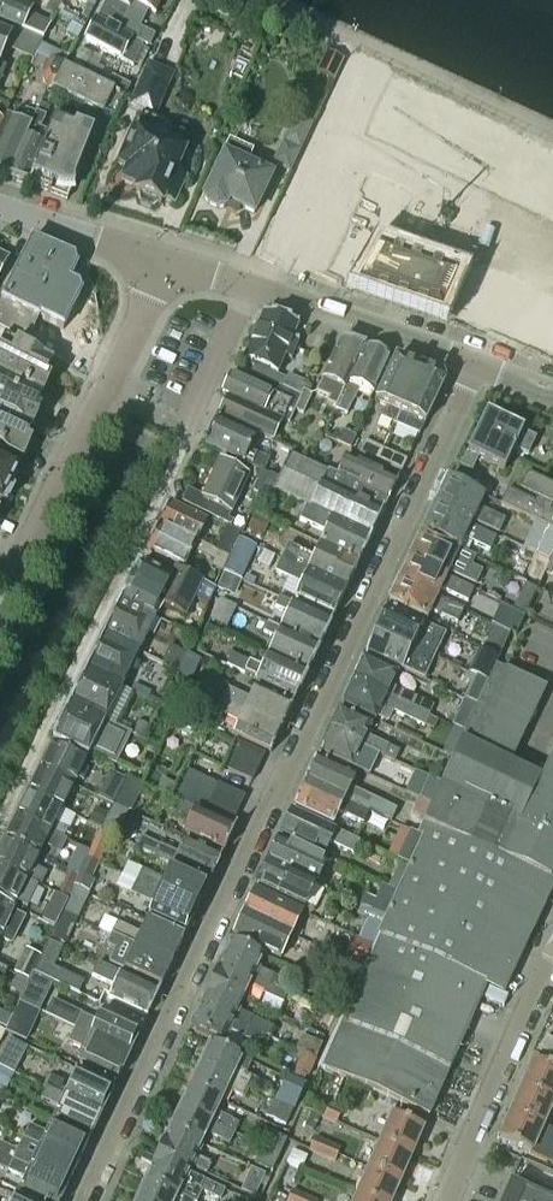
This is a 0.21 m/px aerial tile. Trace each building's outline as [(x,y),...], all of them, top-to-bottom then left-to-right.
[(50,26),(30,16),(33,10),(10,0),(0,0),(0,24),(14,30),(43,41),(50,26)] [(128,11),(131,5),(121,0),(107,0),(108,0),(97,22),(97,23),(118,33),(128,11)] [(131,5),(128,11),(118,33),(144,47),(146,49),(152,38),(136,31),(146,10),(155,14),(162,0),(133,0),(131,5)] [(56,17),(61,6),(50,1),(45,12),(56,17)] [(144,47),(118,33),(97,23),(97,22),(96,21),(84,43),(132,68),(144,47)] [(4,52),(33,60),(43,41),(14,30),(10,38),(0,34),(0,61),(4,52)] [(62,67),(66,59),(41,47),(37,55),(62,67)] [(81,52),(71,72),(83,77),(97,84),(103,72),(89,65),(92,58),(81,52)] [(324,54),(316,74),(333,81),(341,61),(324,54)] [(51,91),(62,67),(37,55),(30,70),(42,75),(40,79),(45,88),(51,91)] [(167,136),(170,128),(153,121),(173,76),(148,65),(128,110),(143,116),(135,135),(134,134),(119,169),(128,173),(123,184),(138,191),(135,197),(138,198),(139,207),(149,211),(157,206),(160,208),(163,202),(174,207),(186,180),(174,175),(183,155),(182,155),(187,144),(167,136)] [(62,68),(51,90),(72,100),(73,110),(87,107),(103,115),(115,120),(125,98),(114,92),(97,84),(83,77),(71,72),(62,68)] [(386,94),(372,127),(393,137),(405,110),(391,103),(393,97),(386,94)] [(4,124),(6,120),(11,109),(0,104),(0,132),(4,124)] [(40,106),(36,115),(45,118),(48,109),(40,106)] [(0,132),(0,177),(9,180),(25,140),(35,114),(24,110),(19,125),(6,120),(4,124),(0,132)] [(405,110),(393,137),(415,146),(429,113),(423,110),(421,116),(405,110)] [(429,113),(415,146),(435,154),(447,127),(432,121),(435,115),(429,113)] [(28,185),(44,146),(49,134),(40,131),(45,118),(36,115),(35,114),(25,140),(9,180),(27,186),(28,185)] [(289,173),(311,126),(295,119),(273,166),(289,173)] [(54,120),(49,134),(44,146),(28,185),(28,187),(67,202),(93,135),(66,125),(54,120)] [(447,127),(435,154),(455,163),(469,130),(463,127),(461,134),(447,127)] [(469,130),(455,163),(475,172),(487,145),(472,139),(475,132),(469,130)] [(487,145),(475,172),(495,180),(509,147),(504,145),(501,151),(487,145)] [(260,173),(244,165),(249,155),(229,146),(222,159),(217,163),(214,170),(214,177),(203,200),(206,205),(216,210),(224,210),(226,207),(237,212),(238,208),(254,216),(274,172),(263,167),(260,173)] [(509,147),(495,180),(515,189),(527,162),(513,156),(515,150),(509,147)] [(362,149),(359,158),(372,164),(376,155),(362,149)] [(384,159),(380,167),(393,173),(397,164),(384,159)] [(527,162),(515,189),(535,198),(550,165),(544,162),(541,168),(527,162)] [(535,198),(552,205),(552,173),(552,166),(550,165),(535,198)] [(412,171),(408,180),(422,185),(425,177),(412,171)] [(425,177),(422,185),(435,191),(439,182),(425,177)] [(366,178),(362,187),(375,192),(379,184),(366,178)] [(379,184),(375,192),(388,198),(392,189),(379,184)] [(364,196),(331,271),(348,278),(345,285),(358,288),(369,268),(388,236),(389,233),(402,204),(388,198),(375,192),(362,187),(361,189),(372,193),(370,199),(364,196)] [(452,188),(449,197),(462,203),(466,194),(452,188)] [(392,189),(388,198),(402,204),(405,195),(392,189)] [(466,194),(462,203),(475,208),(479,200),(466,194)] [(493,205),(489,214),(502,220),(506,211),(493,205)] [(506,211),(502,220),(515,226),(519,217),(506,211)] [(533,223),(529,232),(542,237),(546,229),(533,223)] [(483,227),(479,235),(492,242),(496,233),(483,227)] [(542,237),(552,242),(552,232),(546,229),(542,237)] [(369,268),(358,288),(439,316),(446,302),(465,263),(388,236),(369,268)] [(512,241),(508,249),(521,256),(525,247),(512,241)] [(80,295),(78,288),(69,283),(76,268),(74,260),(32,242),(0,305),(0,333),(25,345),(37,319),(62,332),(80,295)] [(525,247),(521,256),(534,262),(538,253),(525,247)] [(465,263),(446,302),(453,306),(450,312),(465,319),(489,268),(468,258),(465,263)] [(489,268),(465,319),(479,326),(482,320),(489,323),(510,278),(489,268)] [(510,278),(489,323),(510,333),(531,288),(510,278)] [(531,288),(510,333),(531,343),(552,299),(531,288)] [(531,343),(552,354),(552,352),(552,299),(531,343)] [(257,330),(243,362),(254,367),(250,376),(277,388),(277,387),(283,389),(286,381),(275,376),(276,376),(277,377),(285,360),(292,362),(299,345),(292,343),(299,326),(263,315),(263,317),(258,317),(254,326),(257,330)] [(51,365),(33,356),(36,352),(0,334),(0,377),(41,398),(49,383),(43,381),(51,365)] [(336,410),(365,349),(342,341),(316,396),(328,401),(326,406),(336,410)] [(373,394),(390,358),(365,349),(336,410),(335,412),(346,416),(353,403),(360,390),(373,394)] [(395,427),(420,369),(395,360),(374,404),(386,409),(381,420),(395,427)] [(420,438),(425,427),(445,383),(442,377),(420,369),(395,427),(420,438)] [(230,376),(222,394),(289,425),(294,414),(301,398),(283,389),(277,387),(277,388),(273,396),(230,376)] [(39,416),(34,413),(41,398),(0,377),(0,414),(32,431),(39,416)] [(301,398),(294,414),(303,418),(312,397),(303,393),(301,398)] [(272,443),(281,423),(227,399),(218,419),(272,443)] [(0,414),(0,452),(22,463),(30,447),(25,445),(32,431),(0,414)] [(527,457),(535,440),(523,434),(524,433),(487,415),(467,456),(461,469),(471,474),(478,461),(504,474),(515,451),(527,457)] [(264,473),(269,462),(248,454),(255,438),(216,421),(205,448),(264,473)] [(341,432),(336,444),(351,451),(356,439),(341,432)] [(378,464),(384,451),(365,442),(359,455),(378,464)] [(401,474),(407,462),(384,451),(378,464),(401,474)] [(321,471),(310,466),(291,457),(279,481),(274,493),(276,494),(306,508),(372,540),(384,514),(323,485),(328,474),(321,471)] [(323,485),(384,514),(399,482),(397,482),(345,457),(344,460),(336,477),(328,473),(328,474),(323,485)] [(0,465),(0,507),(1,504),(7,504),(13,493),(9,489),(17,474),(0,465)] [(228,521),(248,478),(219,465),(202,500),(188,493),(182,505),(231,529),(233,524),(228,521)] [(527,475),(519,491),(537,499),(535,504),(507,491),(500,506),(552,531),(552,512),(551,511),(552,507),(552,487),(527,475)] [(268,476),(268,477),(263,488),(274,493),(279,481),(268,476)] [(446,481),(433,510),(470,528),(473,523),(499,535),(505,522),(479,509),(484,499),(469,492),(446,481)] [(259,496),(256,502),(269,508),(276,494),(274,493),(263,488),(259,496)] [(195,546),(197,544),(207,523),(169,505),(158,528),(195,546)] [(360,566),(372,540),(306,508),(299,522),(325,534),(319,547),(360,566)] [(433,510),(421,534),(459,552),(464,541),(490,553),(496,540),(470,528),(433,510)] [(263,537),(270,523),(254,516),(247,529),(263,537)] [(195,546),(158,528),(147,551),(184,569),(193,552),(213,563),(210,569),(222,575),(229,559),(215,552),(215,553),(197,544),(195,546)] [(229,559),(240,534),(226,528),(215,552),(229,559)] [(421,534),(409,561),(446,579),(449,574),(476,587),(482,574),(472,569),(476,560),(459,552),(421,534)] [(535,556),(551,563),(552,558),(552,537),(546,534),(535,556)] [(239,541),(224,574),(242,582),(256,549),(239,541)] [(314,559),(288,547),(282,561),(348,592),(360,566),(319,547),(314,559)] [(545,576),(552,580),(552,558),(551,563),(545,576)] [(335,618),(348,592),(282,561),(275,575),(301,587),(295,600),(335,618)] [(409,561),(399,582),(437,600),(441,591),(468,604),(473,592),(446,579),(409,561)] [(170,581),(139,567),(121,604),(153,620),(153,619),(159,606),(185,619),(193,602),(207,609),(216,591),(202,584),(203,582),(176,568),(170,581)] [(242,582),(224,574),(217,591),(234,599),(242,582)] [(399,582),(388,605),(389,605),(426,623),(431,613),(457,625),(458,623),(463,612),(437,600),(399,582)] [(525,585),(514,609),(525,614),(536,590),(525,585)] [(320,650),(333,624),(279,599),(275,609),(289,616),(282,631),(282,632),(320,650)] [(226,632),(237,611),(219,602),(209,623),(226,632)] [(153,620),(121,604),(104,639),(138,656),(155,620),(153,619),(153,620)] [(512,611),(506,608),(498,624),(516,632),(524,615),(513,610),(512,611)] [(376,632),(435,659),(446,636),(387,609),(376,632)] [(270,657),(309,676),(320,650),(282,632),(282,631),(268,624),(263,634),(277,641),(270,657)] [(510,636),(493,628),(483,651),(500,659),(510,636)] [(424,682),(435,659),(376,632),(366,655),(424,682)] [(123,689),(138,656),(104,639),(88,672),(123,689)] [(175,674),(182,662),(185,656),(169,648),(160,667),(175,674)] [(188,654),(176,680),(189,686),(201,660),(188,654)] [(487,655),(476,679),(488,684),(495,668),(499,661),(487,655)] [(309,676),(270,657),(263,671),(231,656),(227,667),(244,675),(245,674),(259,680),(257,684),(296,702),(309,676)] [(428,718),(433,708),(391,688),(397,674),(364,658),(352,682),(428,718)] [(425,820),(421,828),(505,864),(543,783),(510,767),(545,691),(495,668),(488,684),(477,707),(465,735),(453,760),(441,785),(431,807),(425,820)] [(106,723),(123,689),(88,672),(71,707),(106,723)] [(477,707),(488,684),(476,679),(465,701),(477,707)] [(423,729),(428,718),(352,682),(341,707),(374,722),(376,718),(385,722),(390,721),(393,715),(423,729)] [(136,685),(132,693),(150,702),(154,694),(136,685)] [(294,706),(257,689),(251,702),(227,690),(221,702),(283,731),(294,706)] [(221,702),(203,693),(197,706),(240,726),(235,738),(271,755),(283,731),(221,702)] [(465,701),(452,729),(465,735),(477,709),(477,707),(465,701)] [(89,758),(90,756),(111,766),(127,734),(106,723),(71,707),(55,741),(89,758)] [(394,763),(399,753),(366,737),(371,726),(339,711),(329,732),(394,763)] [(141,723),(136,735),(144,739),(150,727),(141,723)] [(394,763),(329,732),(318,754),(351,769),(356,758),(404,781),(409,771),(394,764),(394,763)] [(258,770),(265,757),(238,744),(232,758),(258,770)] [(82,784),(88,772),(84,770),(87,763),(53,746),(40,772),(74,789),(78,782),(82,784)] [(252,784),(258,770),(232,758),(226,771),(252,784)] [(316,759),(305,784),(369,814),(391,824),(397,811),(350,789),(355,778),(316,759)] [(543,783),(505,864),(552,885),(552,760),(543,783)] [(63,812),(74,789),(40,772),(28,795),(63,812)] [(110,773),(103,786),(119,793),(125,781),(110,773)] [(190,805),(202,779),(189,773),(176,799),(190,805)] [(203,811),(209,799),(215,785),(202,779),(190,805),(203,811)] [(418,801),(431,807),(441,785),(429,779),(418,801)] [(130,815),(143,787),(128,780),(115,807),(130,815)] [(305,784),(294,807),(333,826),(338,814),(363,826),(369,814),(305,784)] [(239,812),(245,799),(218,786),(212,800),(239,812)] [(63,842),(64,841),(68,832),(56,826),(63,812),(28,795),(17,819),(63,842)] [(225,854),(236,830),(195,810),(173,800),(167,813),(189,823),(183,835),(225,854)] [(232,826),(239,812),(212,800),(206,813),(232,826)] [(418,801),(412,814),(425,820),(431,807),(418,801)] [(109,815),(95,809),(88,824),(102,830),(109,815)] [(353,856),(358,844),(291,812),(280,836),(324,857),(329,845),(353,856)] [(63,842),(17,819),(5,842),(40,859),(45,849),(60,856),(67,842),(64,841),(63,842)] [(376,940),(484,990),(501,997),(523,955),(552,894),(552,885),(505,864),(421,828),(417,837),(422,839),(409,867),(407,871),(396,895),(386,919),(376,940)] [(89,854),(86,860),(98,866),(112,837),(100,831),(89,854)] [(409,833),(396,861),(409,867),(421,840),(422,839),(417,837),(409,833)] [(177,855),(141,839),(136,850),(172,866),(211,884),(222,860),(184,842),(177,855)] [(315,886),(326,862),(278,840),(267,863),(315,886)] [(40,859),(5,842),(0,852),(0,868),(28,882),(40,859)] [(79,849),(68,872),(70,873),(79,877),(86,860),(89,854),(79,849)] [(79,877),(74,887),(88,894),(93,883),(91,882),(98,866),(86,860),(79,877)] [(305,909),(315,886),(267,863),(256,886),(305,909)] [(396,895),(407,871),(399,867),(388,891),(396,895)] [(37,888),(28,884),(28,882),(0,868),(0,898),(16,906),(26,911),(37,888)] [(209,887),(171,869),(165,882),(142,871),(136,883),(198,911),(209,887)] [(70,873),(59,897),(68,901),(74,887),(79,877),(70,873)] [(186,935),(198,911),(136,883),(131,895),(154,906),(148,918),(186,935)] [(68,901),(63,912),(77,919),(88,894),(74,887),(68,901)] [(376,902),(371,912),(373,913),(386,919),(396,895),(388,891),(382,889),(376,902)] [(291,937),(302,914),(254,891),(243,915),(291,937)] [(15,941),(25,920),(14,915),(15,912),(0,904),(0,944),(11,949),(15,941)] [(368,924),(360,942),(373,948),(376,940),(386,919),(373,913),(371,912),(361,908),(356,919),(368,924)] [(63,912),(48,944),(62,951),(77,919),(63,912)] [(281,959),(291,937),(243,915),(233,937),(281,959)] [(104,918),(99,929),(112,935),(172,963),(184,938),(146,921),(140,935),(104,918)] [(112,935),(106,947),(115,951),(109,964),(124,971),(161,988),(172,963),(112,935)] [(362,971),(373,948),(360,942),(354,939),(343,962),(357,969),(362,971)] [(428,1118),(484,990),(376,940),(373,948),(362,971),(350,997),(317,1069),(428,1118)] [(276,988),(279,981),(258,971),(264,958),(230,942),(220,962),(276,988)] [(48,944),(33,975),(53,984),(57,986),(62,975),(53,971),(62,951),(48,944)] [(25,951),(14,975),(29,982),(40,958),(25,951)] [(287,995),(275,989),(276,988),(220,962),(210,985),(244,1001),(249,990),(282,1005),(287,995)] [(343,962),(331,989),(345,995),(350,997),(362,971),(357,969),(343,962)] [(147,1017),(158,993),(97,965),(91,978),(114,988),(109,1000),(147,1017)] [(33,975),(19,1004),(31,1010),(40,992),(47,995),(53,984),(33,975)] [(269,1039),(273,1030),(238,1013),(244,1001),(210,985),(199,1008),(265,1038),(269,1039)] [(7,1030),(5,1033),(26,1042),(31,1033),(22,1029),(31,1010),(19,1004),(12,1019),(7,1030)] [(263,1043),(265,1038),(199,1008),(189,1029),(238,1052),(243,1040),(246,1042),(263,1043)] [(329,1032),(336,1016),(323,1010),(316,1026),(329,1032)] [(82,1015),(75,1030),(130,1055),(142,1030),(102,1012),(97,1023),(82,1015)] [(7,1030),(12,1019),(0,1013),(0,1027),(7,1030)] [(75,1030),(69,1043),(85,1051),(79,1063),(118,1081),(130,1055),(75,1030)] [(547,1038),(539,1050),(552,1059),(552,1042),(547,1038)] [(27,1050),(8,1041),(0,1056),(0,1069),(13,1076),(27,1050)] [(209,1045),(200,1065),(248,1088),(268,1098),(272,1089),(246,1076),(252,1065),(209,1045)] [(296,1073),(294,1079),(303,1083),(306,1078),(308,1079),(316,1062),(315,1062),(302,1056),(294,1073),(296,1073)] [(534,1062),(522,1088),(552,1102),(552,1070),(534,1062)] [(200,1065),(189,1089),(223,1105),(228,1092),(242,1099),(243,1099),(248,1088),(200,1065)] [(6,1092),(13,1078),(0,1071),(0,1089),(6,1092)] [(51,1078),(45,1090),(101,1116),(114,1089),(76,1071),(66,1092),(61,1090),(64,1084),(51,1078)] [(275,1103),(282,1106),(293,1111),(294,1111),(305,1087),(286,1078),(285,1080),(275,1103)] [(552,1104),(552,1102),(522,1088),(510,1114),(542,1128),(552,1104)] [(189,1089),(178,1111),(233,1137),(239,1125),(218,1115),(223,1105),(189,1089)] [(45,1090),(40,1102),(54,1108),(54,1107),(58,1109),(51,1124),(89,1142),(101,1116),(45,1090)] [(329,1105),(322,1120),(335,1126),(342,1111),(329,1105)] [(282,1106),(274,1123),(285,1128),(293,1111),(282,1106)] [(178,1111),(168,1132),(202,1148),(208,1136),(229,1146),(233,1137),(178,1111)] [(498,1140),(552,1165),(552,1164),(552,1133),(542,1128),(510,1114),(498,1140)] [(411,1157),(422,1130),(392,1117),(380,1144),(411,1157)] [(29,1128),(22,1141),(39,1149),(40,1147),(78,1165),(89,1142),(51,1124),(45,1136),(40,1134),(29,1128)] [(159,1153),(157,1157),(191,1173),(193,1169),(206,1175),(211,1164),(198,1158),(202,1148),(168,1132),(159,1153)] [(279,1158),(287,1142),(270,1134),(262,1150),(279,1158)] [(334,1166),(340,1151),(315,1140),(309,1155),(334,1166)] [(17,1152),(13,1162),(68,1188),(78,1165),(40,1147),(39,1149),(22,1141),(17,1152)] [(399,1184),(411,1157),(380,1144),(369,1170),(399,1184)] [(272,1173),(279,1158),(262,1150),(256,1165),(272,1173)] [(307,1159),(293,1153),(287,1166),(301,1172),(307,1159)] [(145,1182),(186,1200),(194,1200),(198,1192),(217,1200),(220,1200),(225,1192),(190,1175),(191,1173),(157,1157),(156,1159),(145,1182)] [(8,1173),(24,1181),(19,1193),(35,1200),(61,1200),(68,1188),(13,1162),(8,1173)] [(399,1184),(369,1170),(357,1197),(366,1200),(392,1200),(399,1184)] [(252,1171),(242,1192),(256,1199),(266,1178),(252,1171)] [(136,1200),(186,1200),(145,1182),(136,1200)] [(541,1199),(542,1196),(520,1187),(519,1189),(511,1186),(505,1200),(546,1200),(541,1199)]
